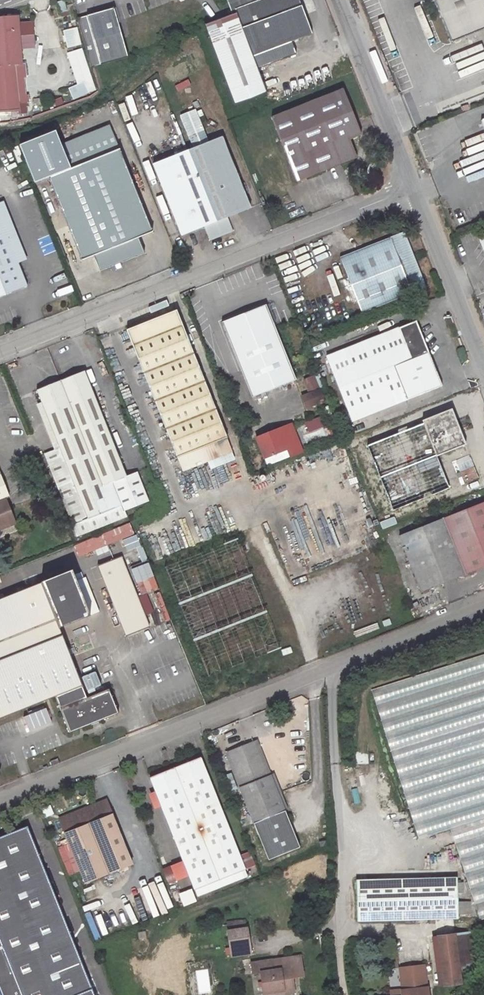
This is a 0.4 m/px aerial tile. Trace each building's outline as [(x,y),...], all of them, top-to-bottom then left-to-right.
[(64,0),(57,2),(60,12),(66,10),(64,0)] [(208,37),(234,106),(267,93),(253,57),(312,34),(304,15),(316,10),(312,0),(259,0),(202,21),(208,37)] [(423,0),(424,4),(434,0),(451,43),(483,29),(483,0),(424,0),(423,0)] [(114,8),(77,18),(91,68),(128,57),(114,8)] [(0,18),(0,118),(13,117),(12,111),(18,110),(19,114),(27,114),(25,101),(25,100),(18,101),(15,76),(26,76),(25,64),(21,64),(20,43),(19,31),(17,17),(7,17),(3,18),(0,18)] [(77,28),(64,31),(65,36),(66,42),(68,47),(68,51),(72,50),(71,46),(80,44),(77,28)] [(81,49),(68,53),(78,84),(68,88),(73,99),(96,89),(81,49)] [(26,76),(15,76),(18,101),(25,100),(25,101),(29,101),(26,76)] [(343,89),(271,117),(297,181),(357,158),(349,139),(361,135),(343,89)] [(194,148),(153,165),(181,236),(204,227),(210,241),(233,231),(227,217),(250,208),(221,137),(208,142),(194,110),(180,116),(194,148)] [(55,131),(19,146),(34,184),(49,178),(82,261),(93,256),(100,271),(144,253),(138,238),(152,232),(111,129),(62,149),(55,131)] [(376,164),(370,162),(366,172),(372,175),(376,164)] [(27,286),(0,219),(0,297),(27,286)] [(404,232),(340,258),(362,313),(426,288),(404,232)] [(265,305),(222,323),(252,397),(296,380),(265,305)] [(176,311),(127,330),(183,471),(232,452),(176,311)] [(398,328),(326,357),(352,422),(407,400),(442,386),(416,321),(398,328)] [(317,370),(313,372),(323,396),(327,394),(317,370)] [(84,371),(36,390),(60,449),(61,449),(66,461),(50,467),(73,526),(123,505),(125,510),(148,501),(136,472),(126,477),(104,421),(110,418),(103,399),(96,402),(94,397),(84,371)] [(314,376),(304,380),(309,393),(319,389),(314,376)] [(319,389),(301,397),(306,409),(324,402),(319,389)] [(331,406),(324,409),(329,420),(336,417),(331,406)] [(451,410),(422,421),(436,456),(465,445),(451,410)] [(322,417),(306,424),(309,431),(325,425),(322,417)] [(291,424),(256,438),(264,458),(267,466),(302,452),(291,424)] [(60,449),(45,455),(50,467),(66,461),(61,449),(60,449)] [(471,457),(453,460),(457,483),(476,480),(471,457)] [(401,503),(428,495),(428,492),(455,484),(451,472),(436,476),(431,461),(390,473),(395,487),(397,487),(401,503)] [(11,525),(9,519),(13,518),(5,499),(9,497),(0,474),(0,529),(11,525)] [(399,536),(421,592),(483,567),(483,502),(399,536)] [(121,507),(73,526),(77,536),(125,517),(121,507)] [(131,522),(116,529),(118,536),(134,529),(131,522)] [(237,538),(165,567),(208,677),(281,648),(237,538)] [(121,556),(97,566),(126,636),(149,627),(121,556)] [(69,564),(57,569),(59,574),(71,570),(69,564)] [(43,701),(48,699),(55,696),(70,733),(118,713),(109,689),(87,698),(59,628),(90,616),(79,588),(72,570),(0,599),(0,718),(43,701)] [(88,585),(79,588),(90,616),(99,612),(88,585)] [(371,680),(413,839),(451,829),(473,912),(483,909),(483,650),(371,680)] [(104,666),(98,668),(104,682),(104,683),(110,681),(104,666)] [(98,668),(93,671),(98,684),(104,682),(98,668)] [(93,671),(87,673),(92,687),(98,684),(93,671)] [(87,673),(81,675),(86,689),(92,687),(87,673)] [(48,699),(43,701),(49,716),(54,714),(48,699)] [(46,708),(26,716),(33,733),(53,725),(46,708)] [(257,740),(226,752),(254,823),(285,811),(257,740)] [(185,763),(150,777),(183,862),(189,876),(195,890),(245,870),(239,855),(200,757),(190,761),(185,763)] [(231,773),(223,776),(229,792),(237,789),(231,773)] [(106,800),(59,819),(85,883),(132,864),(106,800)] [(0,837),(0,990),(2,994),(94,994),(92,988),(27,826),(0,837)] [(249,851),(239,855),(245,870),(255,866),(249,851)] [(183,862),(171,866),(177,880),(189,876),(183,862)] [(457,878),(356,881),(357,920),(458,917),(458,914),(457,902),(457,878)] [(101,908),(90,913),(92,919),(104,914),(101,908)] [(245,921),(226,924),(227,931),(247,928),(245,921)] [(247,928),(227,931),(232,956),(251,953),(247,928)] [(472,932),(455,934),(458,958),(459,971),(477,969),(472,932)] [(455,934),(437,936),(440,960),(458,958),(455,934)] [(427,987),(422,949),(398,951),(400,974),(401,989),(402,994),(428,994),(427,987)] [(271,960),(251,963),(253,974),(260,973),(263,993),(275,991),(275,994),(294,992),(292,978),(303,977),(300,956),(279,959),(279,961),(271,962),(271,960)] [(458,958),(440,960),(443,980),(447,980),(448,984),(461,983),(459,971),(458,958)] [(198,994),(211,993),(207,968),(194,970),(198,994)]
